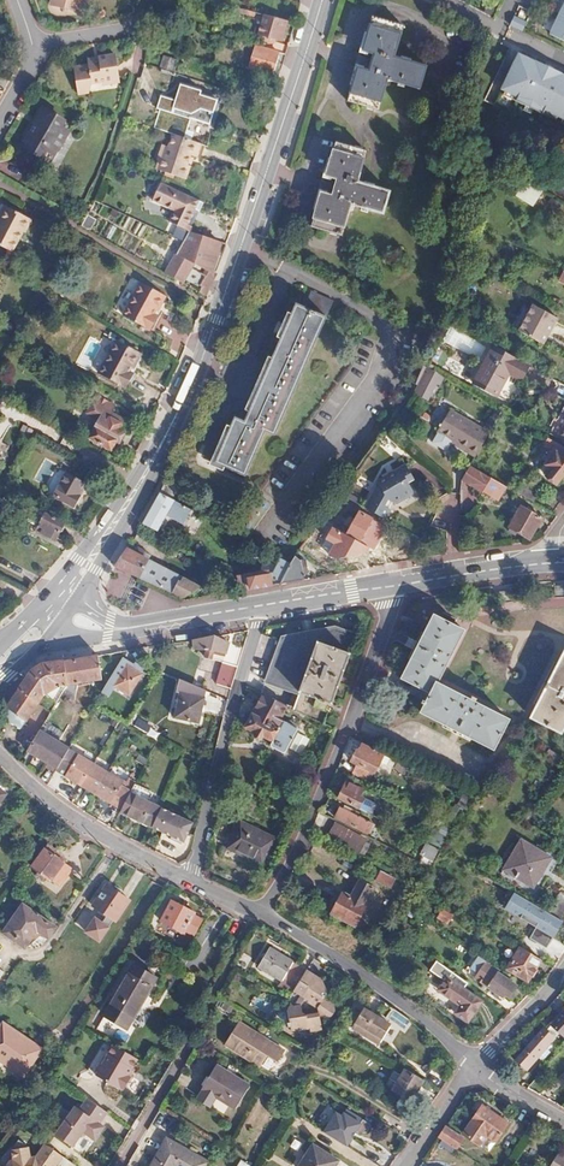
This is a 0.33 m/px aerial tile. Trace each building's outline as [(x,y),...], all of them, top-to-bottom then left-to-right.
[(54,4),(78,11),(82,0),(55,0),(54,4)] [(563,42),(563,2),(548,35),(563,42)] [(521,10),(517,17),(524,20),(527,13),(521,10)] [(272,17),(265,15),(261,29),(259,35),(282,42),(288,22),(272,17)] [(512,17),(508,25),(520,31),(524,23),(512,17)] [(368,71),(357,68),(347,103),(378,112),(387,80),(398,83),(397,85),(404,87),(405,85),(420,89),(426,67),(394,57),(404,26),(372,18),(362,50),(373,54),(368,71)] [(162,29),(156,27),(153,36),(160,37),(162,29)] [(287,46),(273,42),(271,50),(278,52),(284,54),(287,46)] [(156,46),(149,44),(146,52),(153,54),(156,46)] [(271,50),(254,45),(248,67),(271,74),(278,52),(271,50)] [(498,92),(514,100),(512,104),(538,117),(540,113),(563,125),(563,78),(559,76),(560,75),(533,61),(533,62),(517,54),(498,92)] [(119,79),(118,75),(115,55),(99,57),(95,58),(88,59),(89,64),(89,65),(75,67),(79,93),(89,92),(93,82),(119,79)] [(176,61),(165,57),(160,70),(172,74),(176,61)] [(200,92),(179,86),(171,114),(208,124),(216,101),(199,96),(200,92)] [(56,117),(36,106),(16,144),(39,155),(42,150),(47,153),(51,145),(54,147),(63,129),(52,123),(56,117)] [(173,138),(168,151),(167,155),(187,163),(188,160),(193,162),(197,147),(173,138)] [(331,196),(320,193),(310,226),(341,235),(350,204),(361,207),(360,210),(367,212),(368,209),(383,213),(390,191),(357,182),(367,151),(335,142),(325,175),(337,178),(331,196)] [(47,153),(42,150),(39,155),(47,160),(54,147),(51,145),(47,153)] [(167,155),(160,152),(156,163),(159,165),(161,160),(164,161),(167,155)] [(187,163),(167,155),(164,161),(161,160),(159,165),(156,173),(183,183),(187,171),(184,170),(187,163)] [(151,198),(173,210),(168,221),(190,231),(192,227),(187,225),(195,208),(200,211),(205,203),(159,181),(151,198)] [(541,191),(525,181),(516,197),(531,206),(541,191)] [(9,253),(18,234),(21,235),(29,220),(4,208),(0,215),(0,248),(9,253)] [(190,231),(183,243),(168,271),(179,277),(189,259),(193,262),(199,265),(198,266),(210,273),(219,249),(215,248),(219,240),(190,231)] [(193,262),(189,259),(179,277),(168,271),(166,274),(182,283),(184,279),(190,270),(193,262)] [(190,270),(184,279),(199,287),(197,291),(204,295),(207,291),(205,290),(210,281),(190,270)] [(162,294),(141,284),(123,316),(149,330),(160,312),(154,308),(162,294)] [(303,306),(295,304),(243,420),(233,416),(213,462),(244,474),(263,430),(272,433),(333,299),(311,290),(303,306)] [(557,317),(533,304),(518,331),(542,344),(557,317)] [(100,369),(114,344),(105,339),(91,363),(100,369)] [(138,352),(117,341),(99,374),(126,388),(137,369),(131,366),(138,352)] [(527,366),(492,347),(471,384),(495,397),(508,375),(519,381),(527,366)] [(426,367),(422,365),(415,382),(418,384),(426,367)] [(441,376),(426,367),(418,384),(413,391),(425,399),(436,380),(439,381),(441,376)] [(136,378),(132,389),(152,397),(157,386),(136,378)] [(88,413),(100,420),(90,437),(111,450),(116,441),(123,430),(125,426),(113,418),(115,413),(113,411),(116,405),(98,395),(88,413)] [(450,410),(436,433),(453,442),(475,454),(489,432),(450,410)] [(115,413),(113,418),(125,426),(128,420),(115,413)] [(554,438),(563,443),(563,420),(554,438)] [(127,432),(123,430),(116,441),(121,443),(127,432)] [(546,457),(549,459),(545,464),(551,469),(546,476),(556,484),(563,473),(563,448),(547,439),(543,445),(551,450),(546,457)] [(453,442),(451,445),(473,458),(474,457),(475,454),(453,442)] [(490,472),(482,467),(479,472),(487,477),(490,472)] [(86,482),(67,471),(53,494),(75,507),(82,495),(79,493),(86,482)] [(378,482),(377,488),(369,500),(367,498),(362,507),(379,517),(384,510),(379,507),(382,503),(386,506),(388,507),(411,501),(408,489),(407,486),(414,484),(410,471),(378,479),(378,482)] [(487,477),(479,472),(470,487),(483,495),(484,493),(498,501),(506,488),(487,477)] [(180,486),(166,479),(160,491),(173,498),(180,486)] [(377,488),(378,482),(367,498),(369,500),(377,488)] [(522,483),(516,493),(533,503),(538,493),(522,483)] [(173,500),(159,492),(142,523),(156,530),(160,524),(163,526),(164,523),(162,522),(162,520),(166,522),(169,518),(184,525),(192,510),(173,500)] [(9,493),(6,498),(34,514),(30,521),(38,526),(36,529),(54,539),(63,523),(46,513),(47,511),(24,499),(23,501),(9,493)] [(540,519),(519,507),(508,527),(529,538),(540,519)] [(371,520),(358,512),(345,534),(342,532),(337,541),(352,549),(357,541),(358,542),(371,520)] [(319,534),(312,530),(299,549),(305,554),(319,534)] [(234,532),(226,547),(242,556),(250,541),(234,532)] [(344,553),(331,544),(319,561),(331,570),(344,553)] [(126,548),(114,565),(183,597),(189,593),(192,595),(201,588),(176,575),(181,565),(165,557),(159,566),(126,548)] [(294,555),(289,562),(281,583),(304,579),(300,559),(299,560),(294,555)] [(244,574),(235,576),(238,591),(281,583),(289,562),(281,557),(272,572),(245,577),(244,574)] [(233,567),(221,560),(217,567),(229,574),(233,567)] [(116,579),(110,577),(106,590),(121,595),(125,583),(122,582),(125,573),(118,571),(116,579)] [(430,692),(420,711),(493,750),(503,732),(508,735),(511,729),(508,727),(510,723),(508,722),(509,721),(475,703),(477,700),(471,697),(468,700),(437,683),(463,631),(432,616),(402,677),(430,692)] [(316,632),(282,639),(267,677),(295,688),(300,689),(299,691),(330,702),(356,635),(338,628),(316,632)] [(193,648),(203,647),(202,650),(205,651),(204,657),(210,658),(212,653),(223,657),(215,683),(230,687),(243,647),(226,642),(215,636),(192,640),(193,648)] [(562,652),(528,718),(559,732),(563,722),(563,653),(562,652)] [(97,654),(63,660),(65,682),(66,684),(67,684),(102,678),(97,654)] [(129,661),(122,657),(108,681),(115,685),(114,686),(130,694),(142,674),(128,664),(129,661)] [(42,664),(41,665),(18,689),(7,707),(8,708),(26,718),(27,719),(43,692),(58,683),(65,682),(63,660),(44,663),(42,664)] [(176,692),(179,693),(174,717),(198,722),(205,690),(179,679),(176,692)] [(262,720),(251,715),(245,727),(272,741),(270,746),(284,753),(296,729),(279,720),(286,707),(245,686),(241,700),(255,708),(256,705),(273,714),(272,716),(271,716),(270,718),(264,716),(262,720)] [(67,715),(54,706),(45,720),(59,728),(67,715)] [(26,718),(8,708),(3,716),(21,727),(26,718)] [(39,731),(27,751),(57,769),(63,758),(68,749),(39,731)] [(358,751),(356,750),(350,761),(356,764),(352,772),(364,778),(369,770),(374,773),(379,762),(381,758),(383,754),(384,753),(362,742),(358,751)] [(68,749),(63,758),(57,769),(55,771),(81,786),(93,764),(68,749)] [(138,755),(135,760),(144,765),(146,760),(138,755)] [(107,773),(93,764),(81,786),(95,795),(107,773)] [(123,782),(107,773),(95,795),(111,804),(118,791),(123,782)] [(123,782),(118,791),(127,797),(129,792),(135,783),(125,777),(123,782)] [(362,790),(346,782),(338,797),(358,807),(358,808),(371,815),(377,804),(363,797),(359,795),(362,790)] [(127,797),(118,791),(111,804),(120,810),(127,797)] [(129,792),(127,797),(120,810),(120,811),(151,826),(160,807),(129,792)] [(193,823),(160,807),(151,826),(184,842),(193,823)] [(341,807),(336,817),(368,832),(373,822),(341,807)] [(274,837),(239,820),(226,847),(261,864),(274,837)] [(335,825),(329,837),(357,852),(363,842),(349,835),(351,833),(335,825)] [(562,836),(558,833),(553,841),(557,843),(562,836)] [(550,858),(521,841),(502,871),(529,886),(535,875),(538,877),(550,858)] [(434,863),(441,848),(428,842),(422,857),(434,863)] [(57,850),(48,843),(33,866),(53,880),(54,879),(63,885),(75,867),(55,853),(57,850)] [(395,879),(380,872),(375,880),(390,887),(395,879)] [(350,896),(342,892),(331,913),(355,925),(365,904),(364,904),(373,887),(359,879),(350,896)] [(120,922),(132,903),(108,888),(97,908),(120,922)] [(560,892),(547,913),(561,921),(563,916),(563,895),(560,892)] [(562,922),(561,921),(547,913),(514,893),(505,909),(535,927),(529,938),(546,948),(562,922)] [(188,933),(200,913),(177,901),(166,920),(188,933)] [(52,937),(60,926),(27,904),(7,933),(30,947),(41,930),(52,937)] [(388,905),(385,910),(399,919),(403,913),(388,905)] [(75,918),(82,927),(97,916),(90,907),(75,918)] [(451,915),(442,909),(437,917),(445,923),(451,915)] [(113,927),(97,917),(86,932),(102,943),(113,927)] [(495,931),(491,936),(501,943),(505,937),(495,931)] [(540,959),(519,946),(506,967),(517,974),(519,970),(529,976),(540,959)] [(301,981),(308,969),(279,951),(268,969),(292,984),(296,978),(301,981)] [(479,956),(468,973),(494,991),(501,996),(503,994),(507,996),(514,985),(496,972),(498,969),(479,956)] [(445,981),(438,990),(460,1005),(455,1013),(467,1022),(482,1001),(463,989),(467,982),(436,960),(429,969),(445,981)] [(161,974),(139,961),(110,1011),(133,1024),(161,974)] [(311,971),(298,991),(307,996),(300,1006),(296,1003),(292,1009),(298,1032),(315,1029),(315,1032),(328,1030),(326,1017),(330,1016),(331,1020),(336,1019),(343,1010),(341,1004),(335,1001),(333,1002),(330,993),(321,991),(321,984),(324,983),(326,981),(311,971)] [(494,991),(492,995),(498,1000),(501,996),(494,991)] [(551,1020),(552,1021),(546,1029),(545,1030),(553,1037),(554,1036),(555,1037),(559,1033),(563,1036),(563,1035),(563,1005),(551,1020)] [(403,1031),(396,1026),(376,1014),(364,1033),(391,1050),(403,1031)] [(263,1066),(270,1054),(279,1060),(287,1048),(242,1019),(226,1044),(263,1066)] [(546,1029),(543,1026),(514,1058),(525,1068),(553,1037),(545,1030),(546,1029)] [(46,1053),(6,1028),(0,1037),(0,1060),(9,1066),(11,1064),(30,1077),(46,1053)] [(95,1072),(111,1047),(104,1043),(88,1067),(95,1072)] [(136,1077),(133,1075),(142,1058),(118,1044),(108,1062),(105,1062),(101,1071),(102,1074),(101,1075),(126,1089),(126,1088),(129,1089),(136,1077)] [(245,1096),(252,1085),(219,1064),(212,1074),(245,1096)] [(245,1096),(212,1074),(205,1085),(206,1086),(199,1096),(213,1105),(219,1095),(237,1107),(245,1096)] [(406,1098),(423,1108),(435,1089),(419,1078),(406,1098)] [(218,1100),(214,1108),(224,1113),(228,1105),(218,1100)] [(92,1138),(100,1144),(107,1135),(102,1132),(105,1127),(113,1116),(93,1102),(85,1113),(81,1110),(76,1117),(74,1115),(63,1130),(66,1131),(60,1139),(78,1151),(85,1139),(92,1138)] [(345,1114),(339,1111),(326,1132),(351,1148),(367,1123),(348,1110),(345,1114)] [(480,1127),(482,1129),(472,1141),(488,1153),(496,1144),(504,1151),(518,1134),(491,1114),(480,1127)] [(459,1150),(467,1139),(448,1126),(440,1137),(444,1140),(457,1148),(459,1150)] [(110,1131),(105,1127),(102,1132),(107,1135),(110,1131)] [(211,1163),(167,1140),(153,1165),(210,1165),(211,1163)] [(444,1140),(441,1145),(453,1153),(457,1148),(444,1140)] [(71,1163),(51,1149),(42,1162),(36,1163),(33,1152),(24,1146),(17,1156),(19,1165),(69,1165),(71,1163)] [(306,1165),(340,1165),(342,1163),(318,1148),(306,1165)]
